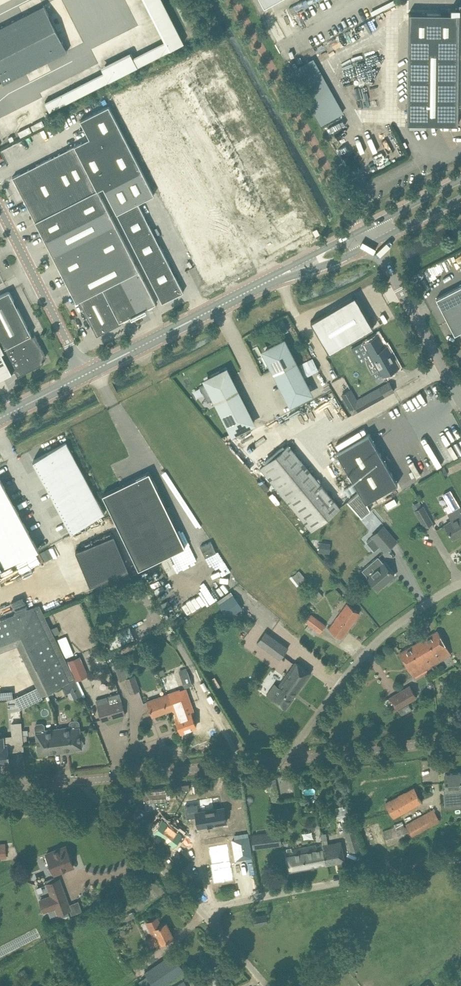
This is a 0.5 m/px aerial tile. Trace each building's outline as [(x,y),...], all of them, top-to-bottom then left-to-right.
[(407,124),(410,124),(410,130),(426,130),(426,124),(458,125),(458,114),(458,104),(460,104),(460,3),(459,3),(459,8),(451,8),(451,14),(409,14),(407,124)] [(2,26),(0,27),(0,76),(4,83),(26,72),(2,26)] [(184,42),(179,33),(165,41),(169,50),(184,42)] [(315,58),(292,70),(321,125),(344,114),(315,58)] [(81,142),(117,214),(162,303),(184,292),(138,203),(154,194),(109,105),(80,120),(89,138),(81,142)] [(156,304),(130,252),(75,145),(13,176),(77,302),(79,300),(97,336),(122,323),(121,321),(156,304)] [(436,298),(455,334),(460,331),(460,285),(436,298)] [(12,372),(15,371),(18,376),(44,363),(42,360),(43,358),(46,356),(35,335),(32,336),(9,290),(0,295),(0,378),(12,372)] [(355,295),(311,321),(329,353),(373,327),(355,295)] [(285,323),(278,326),(281,334),(289,330),(285,323)] [(383,374),(397,366),(387,347),(385,348),(378,336),(365,343),(372,355),(383,374)] [(274,343),(269,346),(270,348),(265,351),(274,368),(279,366),(282,373),(277,375),(291,403),(310,393),(296,365),(295,366),(291,359),(293,359),(284,341),(280,343),(279,341),(274,343),(273,343),(274,343)] [(297,364),(302,376),(317,369),(312,357),(297,364)] [(212,377),(207,380),(208,382),(216,397),(221,395),(225,404),(220,406),(233,432),(252,422),(239,397),(238,397),(233,389),(235,388),(226,371),(221,373),(219,371),(211,375),(212,377)] [(351,388),(341,394),(349,408),(352,414),(367,406),(384,396),(379,387),(358,400),(351,388)] [(398,483),(369,433),(337,451),(365,502),(366,501),(398,483)] [(47,485),(52,495),(54,494),(58,502),(57,503),(62,513),(64,512),(68,520),(66,521),(71,531),(104,513),(66,442),(33,459),(38,469),(40,468),(49,484),(47,485)] [(311,531),(340,507),(289,444),(260,468),(311,531)] [(157,487),(153,478),(149,471),(103,494),(139,569),(185,546),(157,487)] [(38,548),(33,539),(31,540),(26,530),(28,529),(23,521),(22,522),(17,514),(19,513),(14,504),(12,505),(3,488),(5,487),(0,478),(0,556),(5,566),(38,548)] [(450,490),(444,493),(451,506),(457,502),(450,490)] [(359,491),(348,501),(362,517),(371,510),(366,501),(365,502),(359,491)] [(422,506),(415,510),(425,527),(432,523),(422,506)] [(460,507),(447,514),(451,521),(445,524),(453,538),(460,534),(460,508),(460,507)] [(396,541),(384,526),(377,531),(372,536),(385,551),(396,541)] [(128,569),(114,535),(76,550),(90,585),(128,569)] [(200,546),(211,570),(224,564),(212,540),(200,546)] [(381,559),(378,556),(362,570),(367,576),(378,589),(395,574),(384,562),(383,562),(381,559)] [(297,586),(306,578),(299,569),(290,577),(297,586)] [(313,604),(323,595),(317,589),(308,598),(313,604)] [(341,638),(360,612),(347,603),(328,629),(341,638)] [(0,619),(0,651),(17,644),(42,694),(75,679),(39,604),(0,619)] [(59,625),(65,622),(63,618),(68,616),(67,614),(72,612),(69,605),(53,613),(59,625)] [(326,624),(311,613),(305,621),(308,623),(318,630),(320,632),(326,624)] [(129,626),(105,636),(111,650),(135,641),(129,626)] [(265,630),(257,642),(280,658),(288,647),(265,630)] [(418,641),(400,652),(402,656),(414,676),(432,665),(451,654),(437,630),(418,641)] [(76,680),(89,675),(80,655),(68,661),(76,680)] [(275,683),(267,694),(286,708),(294,697),(294,696),(311,672),(296,661),(278,685),(275,683)] [(179,670),(180,674),(185,687),(200,682),(194,665),(179,670)] [(124,666),(116,669),(120,680),(125,678),(130,693),(140,689),(135,674),(128,677),(124,666)] [(62,685),(66,694),(71,691),(76,701),(84,698),(75,679),(62,685)] [(396,709),(416,696),(410,685),(389,697),(396,709)] [(179,690),(147,701),(149,707),(153,716),(173,709),(180,706),(185,705),(179,690)] [(99,712),(102,721),(126,714),(123,704),(120,694),(109,697),(110,701),(97,704),(99,712)] [(181,731),(196,726),(191,712),(183,715),(180,706),(173,709),(176,717),(181,731)] [(71,721),(70,722),(70,726),(58,728),(60,752),(68,751),(68,750),(82,748),(81,746),(82,744),(83,743),(83,741),(82,740),(81,739),(79,721),(77,720),(71,721)] [(12,723),(13,739),(23,738),(23,736),(22,731),(21,722),(12,723)] [(38,752),(38,753),(52,751),(52,753),(60,752),(58,728),(45,729),(44,724),(42,723),(37,723),(35,725),(38,744),(36,746),(36,747),(36,749),(36,751),(38,752)] [(2,764),(1,762),(10,762),(8,742),(5,742),(4,739),(4,734),(1,734),(1,733),(0,733),(0,765),(2,764)] [(446,783),(446,790),(454,790),(454,798),(460,798),(460,775),(460,772),(445,773),(446,783)] [(419,796),(414,787),(386,802),(391,811),(394,817),(422,802),(419,796)] [(167,788),(143,790),(144,802),(167,800),(167,788)] [(278,788),(269,789),(270,800),(279,798),(278,788)] [(199,805),(186,807),(187,817),(197,815),(199,826),(227,821),(225,806),(200,810),(199,805)] [(341,822),(350,851),(360,848),(347,808),(335,810),(337,818),(340,818),(341,822)] [(404,826),(402,820),(394,824),(395,826),(382,830),(388,845),(412,835),(440,820),(433,808),(405,823),(406,825),(404,826)] [(149,820),(145,826),(158,841),(162,837),(173,846),(184,833),(162,816),(155,825),(149,820)] [(253,846),(264,844),(284,842),(283,832),(252,835),(253,846)] [(321,833),(323,843),(323,844),(326,864),(345,860),(341,841),(328,843),(326,832),(321,833)] [(248,833),(232,836),(235,855),(251,853),(248,833)] [(228,843),(209,846),(211,863),(210,863),(214,883),(234,880),(228,843)] [(323,843),(285,850),(289,871),(326,864),(323,844),(323,843)] [(74,866),(66,846),(47,853),(54,873),(74,866)] [(50,895),(38,899),(43,912),(55,908),(57,914),(69,909),(71,909),(69,903),(60,877),(46,882),(50,895)] [(268,921),(266,913),(253,916),(255,924),(268,921)] [(148,921),(146,922),(152,935),(146,937),(151,947),(174,937),(166,922),(161,924),(157,917),(148,921)] [(142,984),(143,985),(160,985),(176,975),(185,969),(173,953),(165,958),(145,972),(148,975),(150,978),(142,984)]
